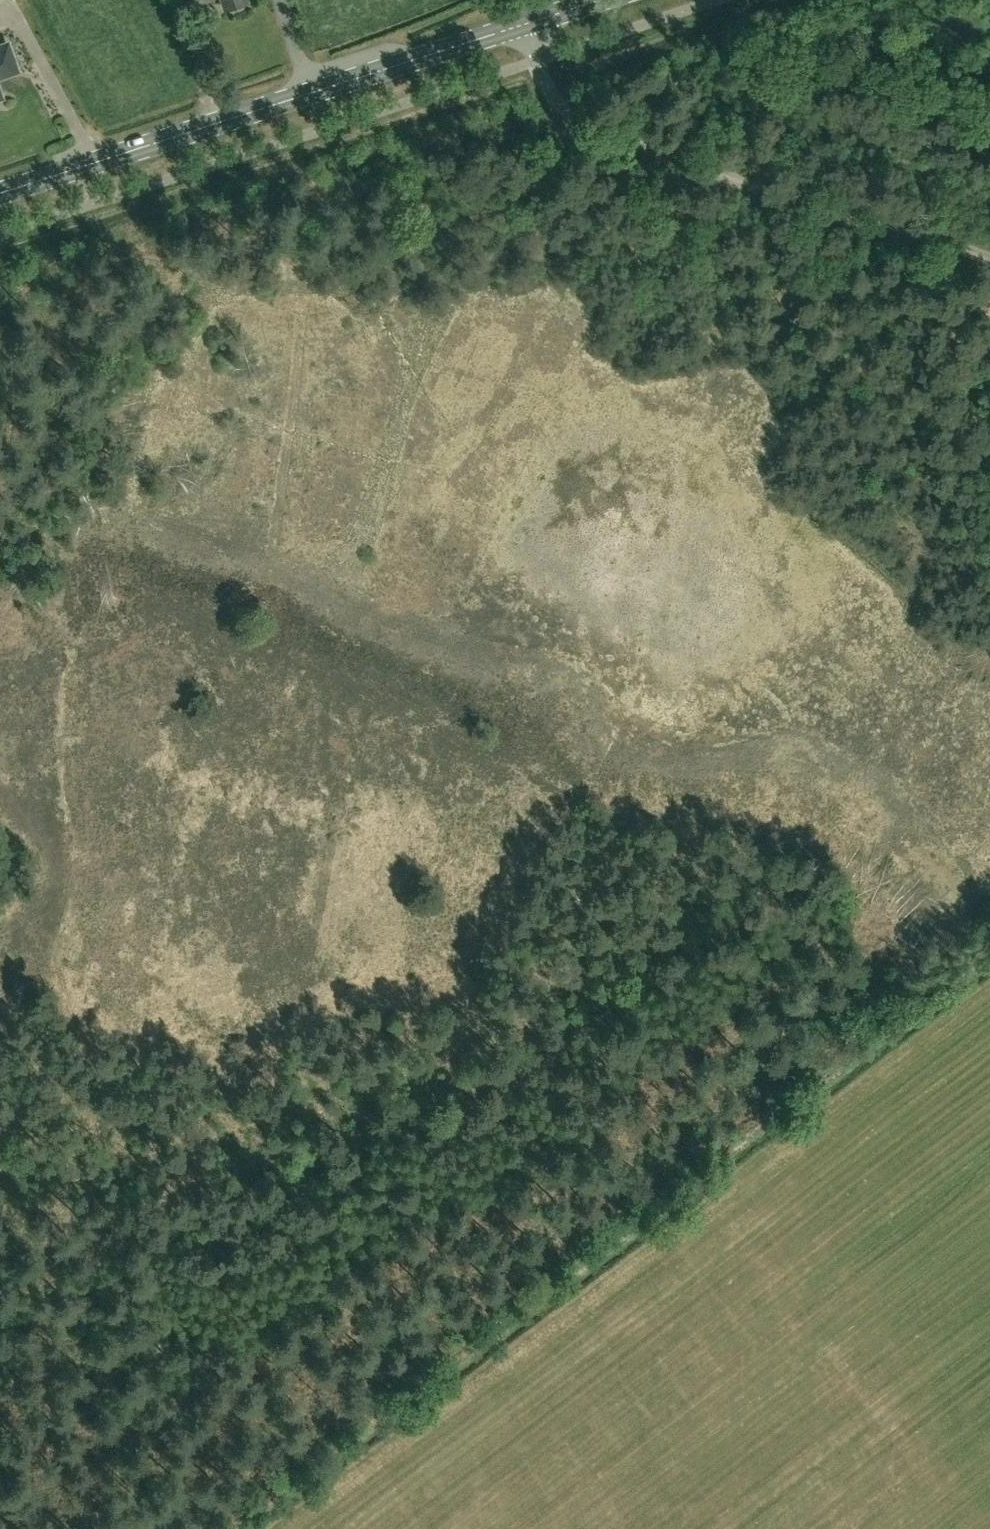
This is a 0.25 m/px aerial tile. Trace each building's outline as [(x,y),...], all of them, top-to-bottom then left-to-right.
[(226,9),(249,2),(248,0),(223,0),(226,9)] [(1,76),(17,70),(8,43),(0,46),(0,76),(1,76)]
